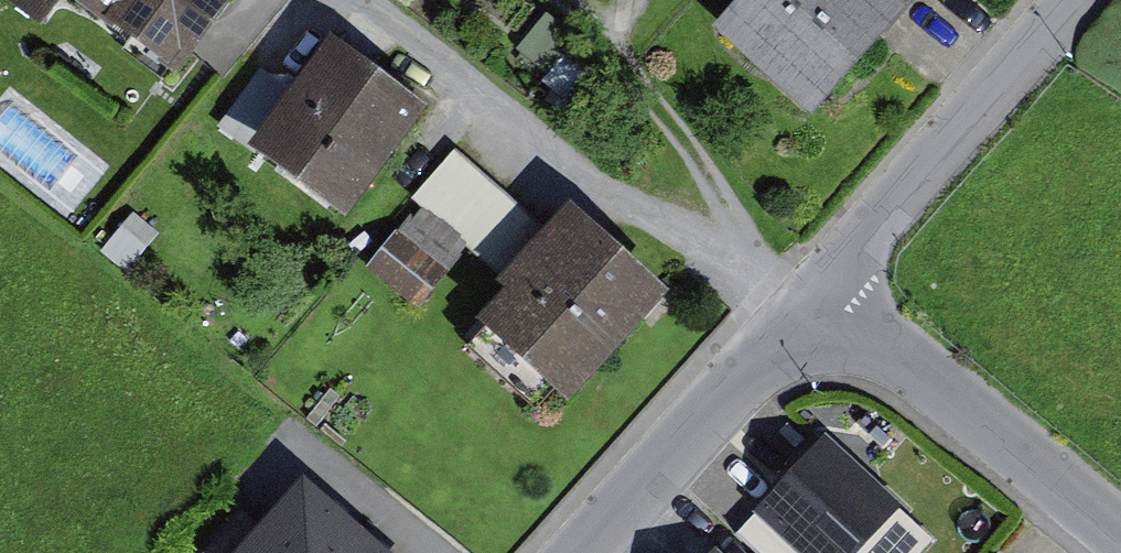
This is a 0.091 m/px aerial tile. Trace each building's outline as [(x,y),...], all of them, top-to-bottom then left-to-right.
[(198,80),(255,0),(85,0),(198,80)] [(732,35),(830,120),(935,0),(763,0),(732,35)] [(449,112),(349,38),(267,149),(367,223),(449,112)] [(369,257),(420,303),(471,247),(491,266),(537,215),(465,150),(369,257)] [(690,297),(589,207),(519,285),(531,296),(500,331),(589,410),(690,297)] [(836,439),(772,505),(822,552),(867,552),(909,509),(836,439)] [(315,489),(259,552),(388,552),(315,489)]
